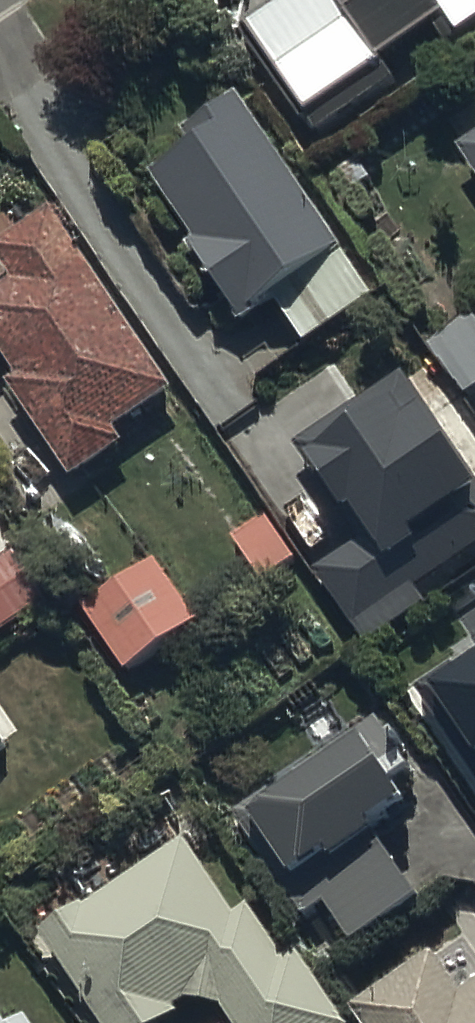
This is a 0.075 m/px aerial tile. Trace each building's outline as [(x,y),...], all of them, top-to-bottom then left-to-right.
[(351,16),(340,0),(287,0),(243,30),(285,91),(275,98),(296,128),(307,120),(321,140),(404,83),(390,64),(437,31),(450,50),(474,33),(474,0),(374,0),(351,16)] [(194,151),(152,180),(198,247),(192,251),(243,324),(347,252),(240,98),(184,137),(194,151)] [(461,154),(474,174),(474,145),(461,154)] [(0,293),(0,351),(20,381),(10,388),(73,481),(123,447),(117,437),(176,397),(52,214),(0,249),(0,257),(16,281),(0,293)] [(431,344),(462,390),(474,381),(474,314),(431,344)] [(296,451),(344,520),(355,513),(372,537),(319,573),(372,650),(456,592),(446,578),(474,558),(474,469),(408,373),(296,451)] [(264,517),(231,541),(275,600),(308,576),(264,517)] [(21,551),(0,565),(0,639),(55,604),(21,551)] [(199,624),(156,563),(84,614),(127,675),(199,624)] [(464,684),(450,664),(414,689),(474,776),(474,677),(464,684)] [(418,775),(381,722),(237,822),(306,921),(325,908),(353,948),(422,900),(383,843),(416,820),(395,791),(418,775)] [(39,935),(101,1022),(172,1022),(180,1018),(176,1012),(188,1004),(221,1011),(229,1022),(347,1022),(297,948),(286,956),(253,906),(240,915),(189,837),(39,935)] [(353,1008),(363,1022),(474,1022),(474,989),(463,997),(436,956),(353,1008)]
